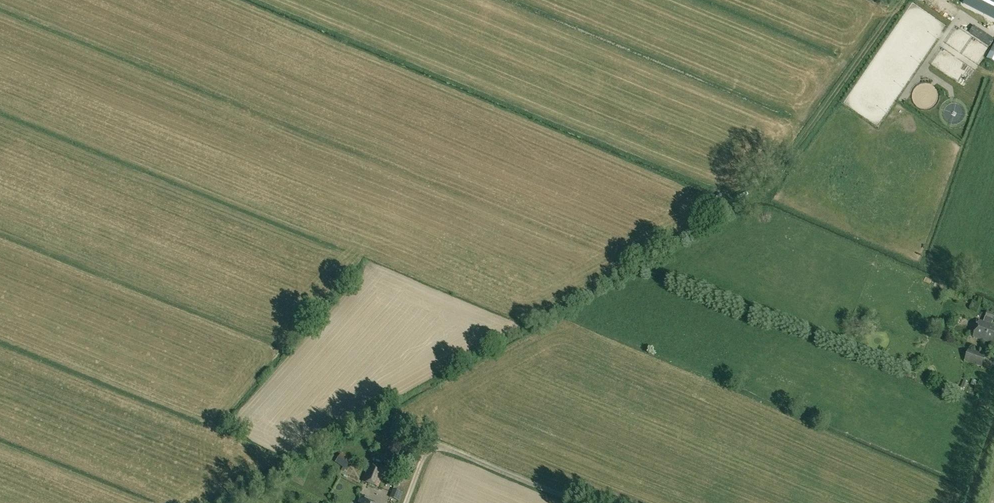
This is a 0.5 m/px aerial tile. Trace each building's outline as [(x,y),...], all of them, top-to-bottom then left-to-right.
[(993,13),(993,0),(969,0),(993,13)] [(958,301),(962,292),(950,287),(946,296),(958,301)] [(983,321),(979,320),(973,337),(993,344),(993,343),(993,325),(983,321)] [(986,354),(968,348),(964,361),(982,367),(986,354)] [(351,459),(341,452),(335,462),(345,469),(351,459)] [(369,464),(363,482),(378,487),(384,470),(369,464)] [(408,478),(398,474),(388,500),(395,502),(398,502),(408,478)]
